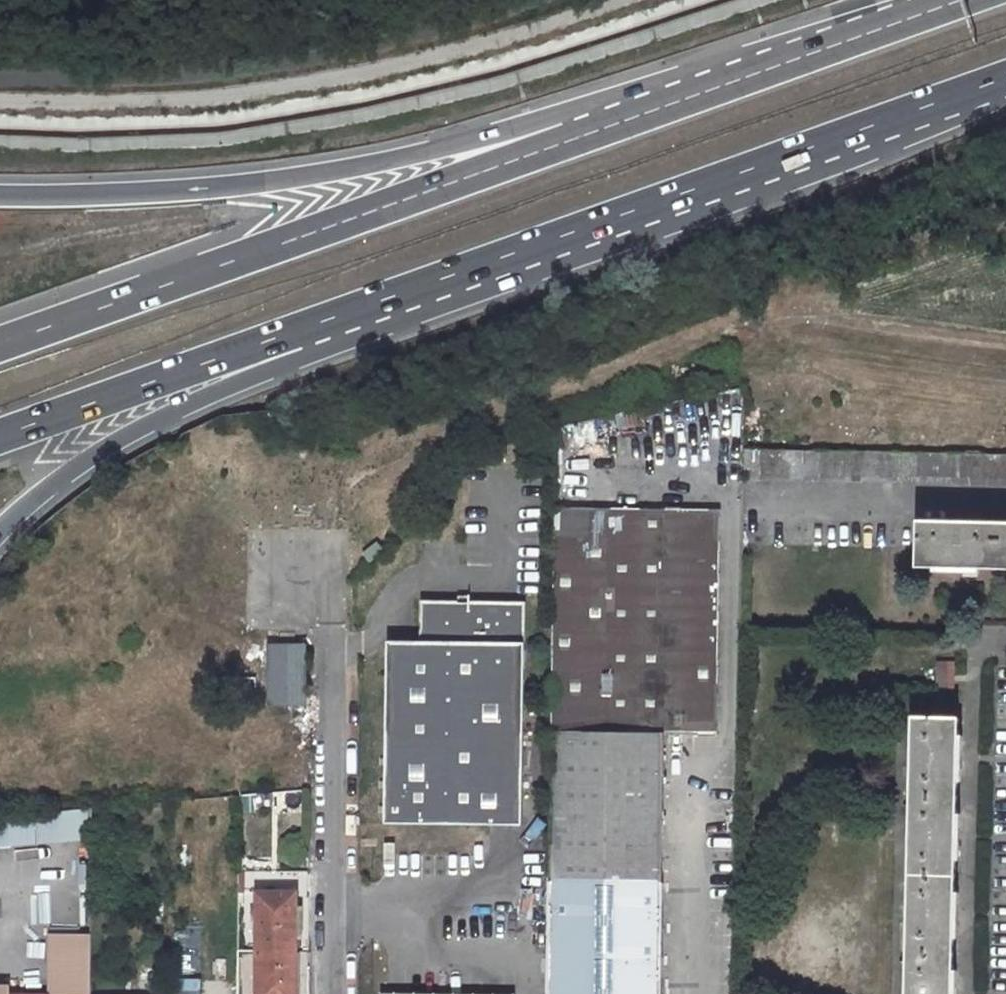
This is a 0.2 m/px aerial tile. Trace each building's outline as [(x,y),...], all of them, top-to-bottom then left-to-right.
[(1005,486),(1005,456),(745,451),(745,481),(1005,486)] [(719,683),(722,507),(552,504),(549,728),(552,729),(549,993),(663,993),(667,732),(718,733),(719,683)] [(1005,571),(1005,525),(919,523),(918,570),(1005,571)] [(525,602),(420,600),(419,642),(387,641),(384,823),(522,825),(525,602)] [(267,707),(308,707),(308,644),(267,645),(267,707)] [(936,662),(935,689),(955,689),(956,662),(936,662)] [(959,721),(913,720),(907,993),(953,993),(959,721)] [(258,807),(273,807),(272,793),(256,794),(258,807)] [(0,816),(0,845),(90,837),(90,808),(0,816)] [(257,993),(294,993),(294,951),(296,952),(297,892),(259,891),(257,993)] [(46,932),(45,993),(89,993),(89,933),(46,932)] [(202,979),(175,980),(175,993),(202,993),(202,979)]
